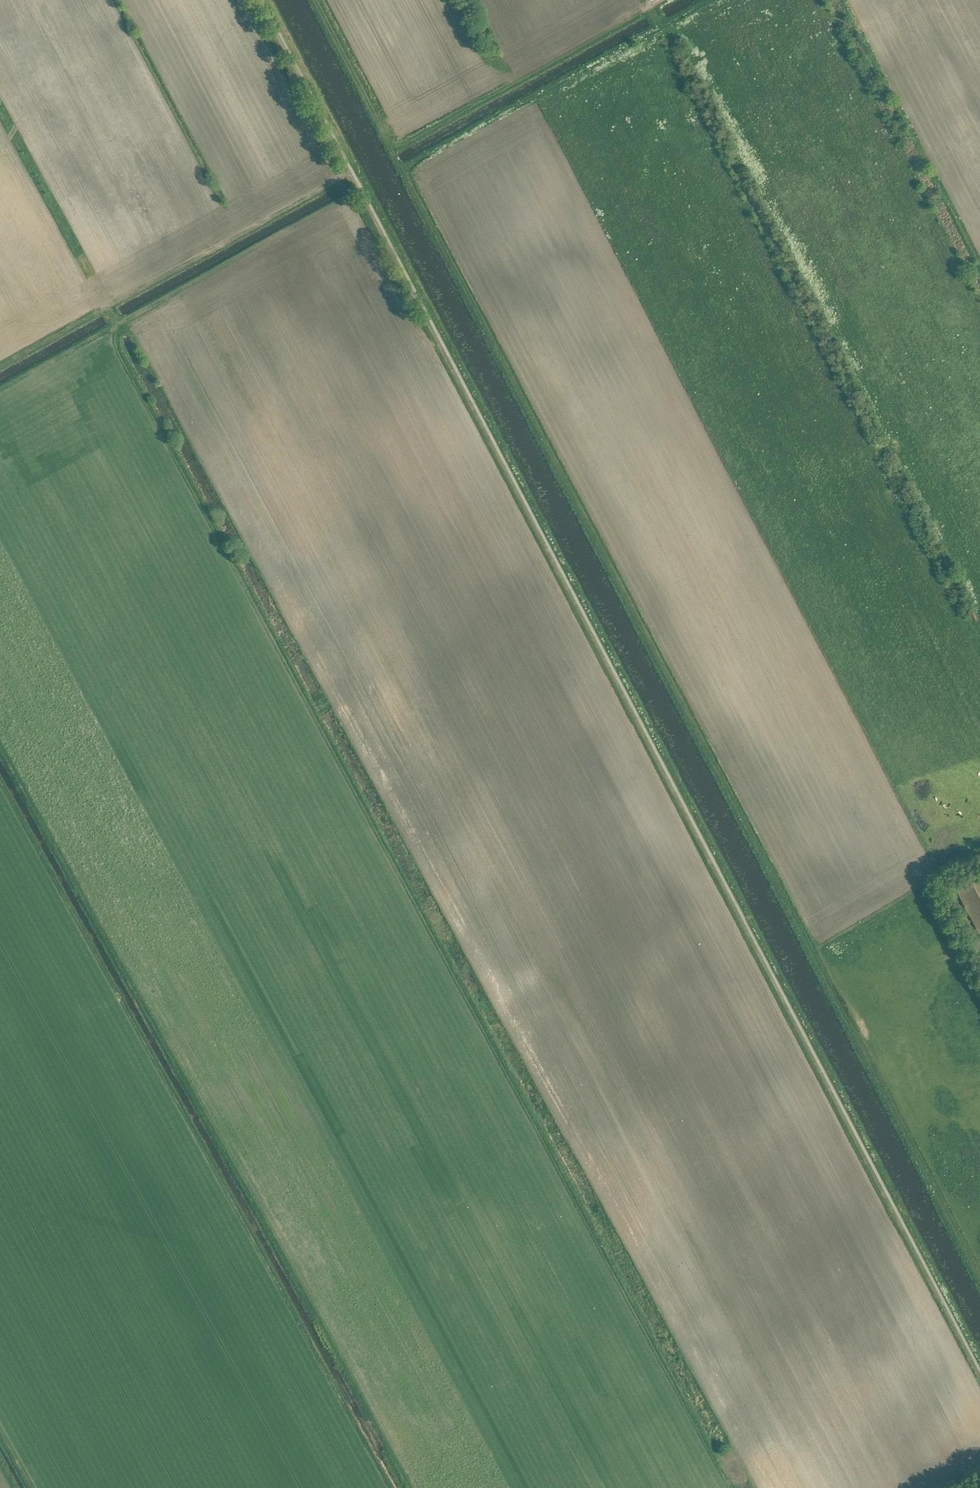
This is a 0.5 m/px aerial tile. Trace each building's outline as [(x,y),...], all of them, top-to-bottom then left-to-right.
[(979,880),(957,892),(979,937),(979,880)]
